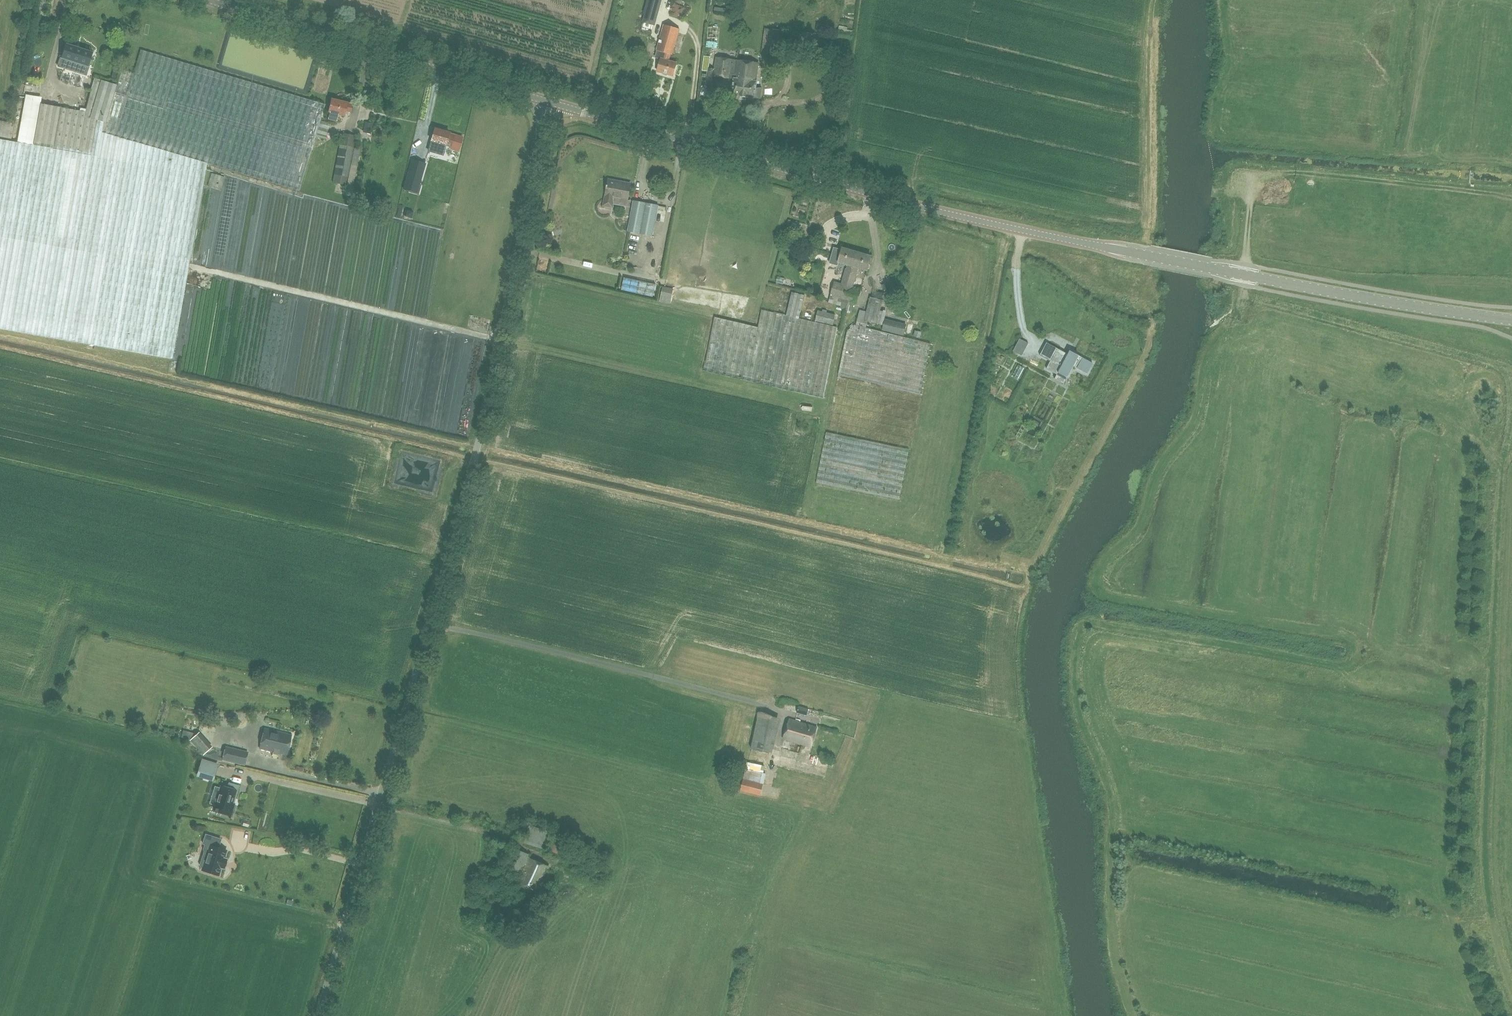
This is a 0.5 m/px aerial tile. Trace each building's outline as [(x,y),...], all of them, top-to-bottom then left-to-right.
[(662,0),(648,0),(646,6),(648,7),(641,29),(652,33),(662,0)] [(671,15),(682,18),(684,7),(674,4),(671,15)] [(677,63),(669,61),(671,54),(673,55),(681,29),(664,24),(656,50),(657,51),(655,56),(661,59),(657,72),(674,76),(677,63)] [(853,31),(847,30),(847,27),(839,26),(837,37),(852,39),(853,31)] [(778,54),(781,31),(764,29),(761,52),(778,54)] [(62,58),(59,66),(67,68),(69,60),(77,63),(76,67),(86,71),(87,66),(88,66),(92,54),(82,51),(82,49),(66,44),(62,58)] [(116,85),(101,81),(95,78),(85,112),(41,104),(34,145),(0,139),(0,329),(172,359),(207,163),(300,191),(317,134),(326,136),(330,123),(321,120),(325,104),(141,50),(134,73),(121,69),(116,85)] [(714,82),(715,77),(733,79),(733,80),(734,80),(732,96),(761,99),(762,88),(756,87),(757,82),(760,63),(735,61),(716,58),(715,69),(708,68),(706,81),(714,82)] [(336,121),(338,114),(344,116),(345,111),(350,112),(352,105),(347,104),(347,103),(332,99),(329,112),(330,113),(328,118),(336,121)] [(11,139),(14,124),(0,121),(0,137),(11,139)] [(371,134),(373,123),(365,122),(363,132),(371,134)] [(449,134),(449,133),(435,128),(431,140),(433,141),(431,147),(444,150),(443,151),(449,153),(450,150),(458,152),(463,138),(449,134)] [(341,133),(332,182),(353,186),(359,154),(353,153),(356,135),(341,133)] [(418,192),(427,162),(412,158),(403,188),(418,192)] [(218,198),(225,177),(211,173),(205,194),(218,198)] [(609,180),(606,197),(605,197),(603,206),(613,208),(614,204),(627,207),(631,184),(609,180)] [(641,233),(646,203),(633,201),(627,231),(641,233)] [(651,235),(657,205),(646,203),(641,233),(651,235)] [(412,212),(406,210),(404,216),(410,218),(411,217),(412,218),(414,213),(412,212)] [(844,300),(855,252),(843,248),(839,263),(847,265),(846,269),(845,269),(841,283),(834,281),(828,302),(840,306),(840,308),(848,310),(851,302),(844,300)] [(871,256),(855,252),(844,300),(851,302),(848,310),(851,311),(854,302),(856,302),(860,289),(853,287),(859,269),(867,271),(871,256)] [(1256,267),(1265,262),(1260,253),(1252,257),(1256,267)] [(906,324),(885,319),(889,301),(882,299),(883,294),(873,291),(871,297),(870,297),(867,311),(860,310),(856,325),(866,327),(867,321),(883,325),(882,330),(904,335),(906,324)] [(715,316),(704,368),(824,398),(838,328),(799,319),(804,295),(792,292),(786,316),(761,310),(758,327),(715,316)] [(815,321),(833,325),(835,314),(827,312),(827,310),(823,309),(822,312),(818,311),(815,321)] [(931,344),(855,325),(848,330),(839,377),(921,395),(931,344)] [(1018,354),(1022,347),(1026,349),(1028,343),(1020,339),(1013,351),(1018,354)] [(1093,363),(1074,353),(1073,356),(1057,348),(1046,368),(1057,374),(1054,379),(1055,379),(1058,373),(1067,377),(1073,366),(1087,374),(1093,363)] [(909,450),(868,441),(827,433),(816,483),(899,500),(909,450)] [(799,706),(797,714),(807,716),(808,709),(799,706)] [(759,713),(751,749),(772,754),(780,718),(759,713)] [(812,747),(818,727),(789,719),(784,739),(812,747)] [(291,735),(265,729),(260,748),(286,755),(291,735)] [(204,756),(244,766),(248,752),(225,746),(224,751),(213,749),(199,731),(196,734),(183,730),(181,737),(189,740),(204,756)] [(218,764),(201,759),(196,776),(213,781),(218,764)] [(740,790),(760,795),(763,784),(760,783),(763,773),(761,772),(762,765),(747,762),(740,790)] [(235,802),(234,802),(238,790),(239,785),(231,782),(230,788),(221,785),(214,809),(232,814),(235,802)] [(523,837),(542,844),(547,829),(529,822),(523,837)] [(221,839),(207,834),(204,844),(209,845),(205,856),(204,857),(203,857),(202,857),(200,864),(200,866),(201,866),(202,867),(201,869),(219,875),(221,867),(224,868),(227,859),(224,858),(227,850),(218,848),(221,839)] [(513,847),(505,865),(522,873),(530,854),(513,847)] [(539,891),(549,867),(530,858),(519,882),(539,891)]
